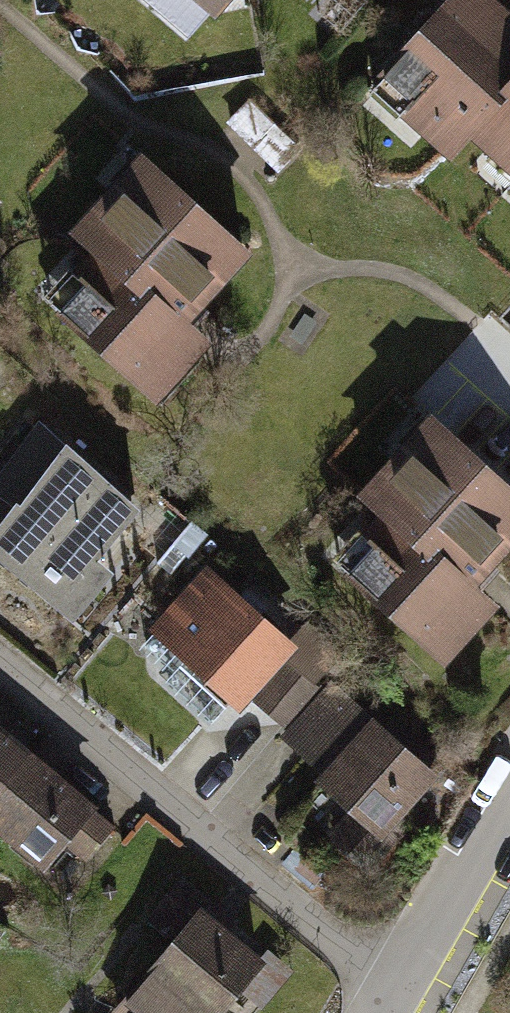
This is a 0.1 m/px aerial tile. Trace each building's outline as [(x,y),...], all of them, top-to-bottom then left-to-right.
[(481,0),(458,0),(372,104),(454,171),(473,148),(509,179),(509,24),(481,0)] [(190,328),(252,257),(138,159),(64,245),(100,276),(59,323),(162,412),(215,350),(190,328)] [(427,422),(353,504),(378,526),(336,573),(445,670),(497,612),(472,590),(509,548),(509,497),(427,422)] [(67,450),(44,432),(0,485),(0,503),(15,515),(67,450)] [(67,450),(15,515),(0,533),(0,576),(73,635),(115,584),(99,571),(146,514),(67,450)] [(285,646),(203,572),(144,636),(226,710),(285,646)] [(441,782),(332,682),(279,739),(352,807),(326,835),(362,868),(441,782)] [(0,737),(0,837),(48,876),(97,816),(0,737)] [(266,964),(201,919),(208,908),(178,885),(145,926),(175,945),(117,1012),(231,1012),(266,964)]
